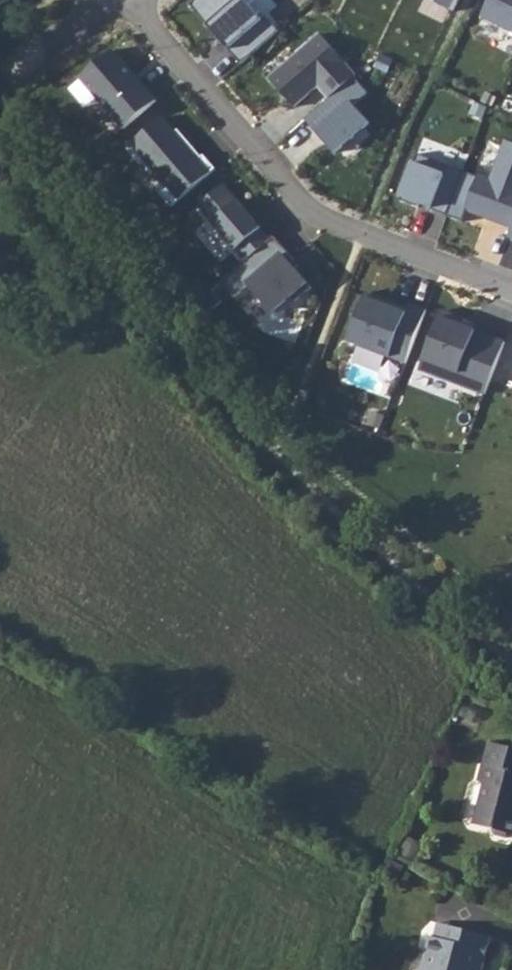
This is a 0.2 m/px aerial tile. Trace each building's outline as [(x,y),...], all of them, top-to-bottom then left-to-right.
[(189,5),(208,26),(210,24),(231,47),(228,49),(241,64),(279,31),(267,16),(262,19),(246,0),(194,0),(189,5)] [(452,11),(458,0),(431,0),(452,11)] [(483,18),(511,32),(511,0),(492,0),(483,18)] [(320,34),(269,78),(294,107),(318,86),(329,98),(354,77),(356,75),(320,34)] [(113,50),(80,78),(124,129),(157,101),(113,50)] [(329,98),(304,119),(334,153),(369,123),(353,105),(367,92),(354,77),(329,98)] [(162,117),(127,148),(142,165),(146,162),(164,184),(157,190),(171,206),(215,169),(203,155),(201,157),(178,130),(175,132),(162,117)] [(464,210),(511,228),(511,227),(511,143),(505,140),(490,178),(478,174),(464,210)] [(463,172),(417,154),(399,202),(418,209),(420,203),(431,207),(430,210),(446,216),(463,172)] [(223,184),(198,206),(246,262),(271,240),(223,184)] [(294,260),(274,237),(271,240),(246,262),(221,283),(234,298),(251,284),(275,312),(292,297),(296,301),(311,288),(290,263),(294,260)] [(394,302),(367,293),(348,341),(406,363),(426,309),(410,303),(406,312),(392,307),(394,302)] [(466,319),(442,310),(420,369),(485,394),(505,341),(463,326),(466,319)] [(489,742),(478,781),(485,783),(474,824),(492,829),(496,835),(508,838),(511,835),(511,748),(489,742)] [(438,923),(434,938),(431,937),(422,969),(482,969),(491,937),(438,923)]
